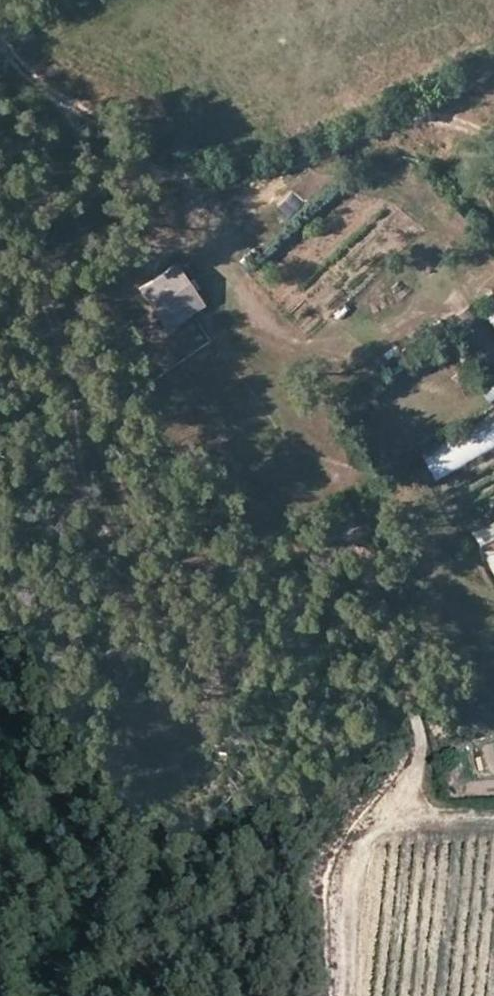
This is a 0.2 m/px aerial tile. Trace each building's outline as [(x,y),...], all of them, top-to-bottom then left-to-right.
[(176,264),(140,288),(168,329),(203,305),(176,264)] [(489,401),(493,397),(493,367),(474,381),(489,401)] [(435,474),(493,448),(493,421),(425,452),(435,474)] [(491,575),(493,574),(493,520),(473,528),(491,575)]
